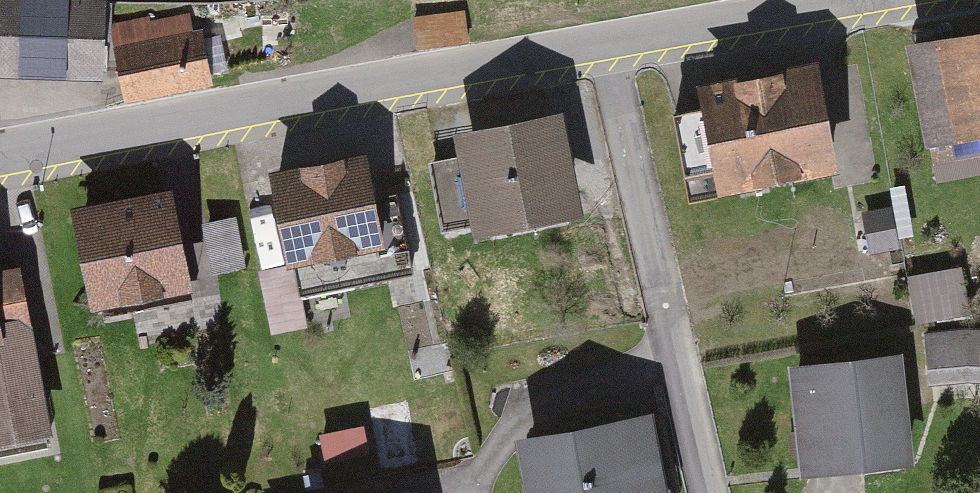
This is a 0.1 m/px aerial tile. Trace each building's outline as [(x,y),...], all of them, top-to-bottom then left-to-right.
[(71,0),(0,0),(0,68),(95,70),(96,33),(107,33),(108,1),(71,0)] [(463,11),(414,16),(417,48),(467,43),(463,11)] [(196,37),(122,50),(131,95),(204,80),(196,37)] [(928,52),(953,153),(979,147),(979,39),(928,52)] [(837,72),(711,94),(729,199),(855,178),(837,72)] [(680,79),(690,179),(718,177),(708,76),(680,79)] [(588,119),(479,138),(495,234),(605,215),(588,119)] [(386,160),(288,179),(305,268),(403,249),(386,160)] [(196,195),(93,216),(113,316),(216,295),(196,195)] [(0,233),(0,451),(66,438),(27,228),(0,233)] [(921,302),(964,298),(961,260),(918,264),(921,302)] [(936,382),(979,382),(979,340),(936,339),(936,382)] [(808,368),(815,473),(925,465),(917,360),(808,368)] [(671,413),(537,438),(548,492),(687,492),(671,413)] [(361,492),(452,492),(449,478),(361,492)]
